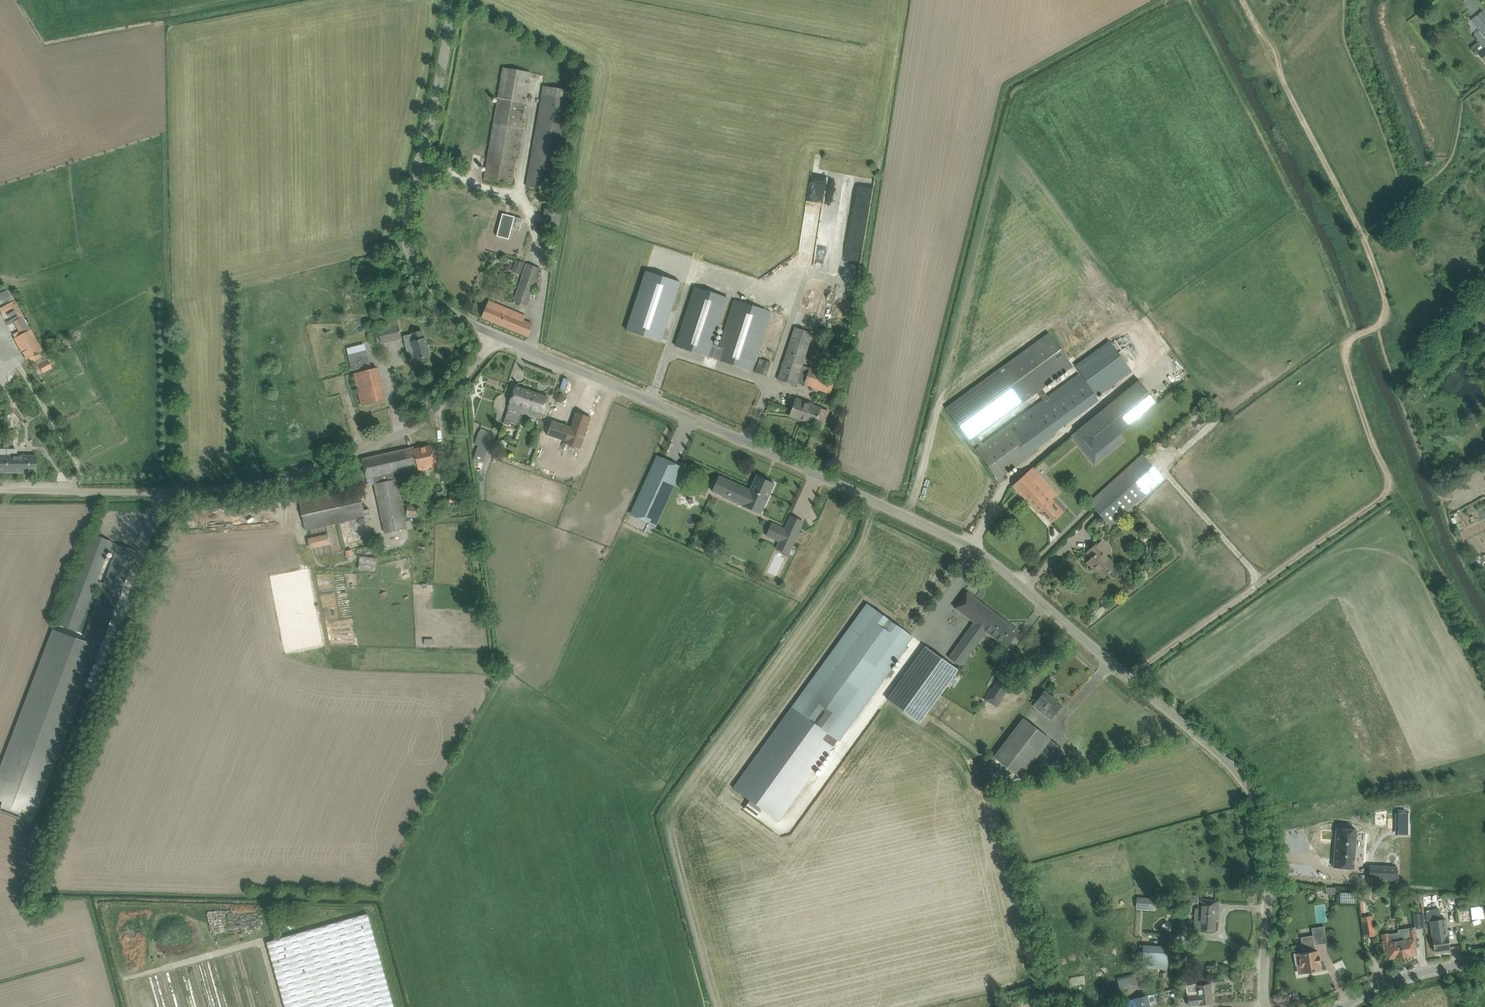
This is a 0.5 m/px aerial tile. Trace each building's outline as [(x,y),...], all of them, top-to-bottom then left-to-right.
[(1473,0),(1466,0),(1464,2),(1473,14),(1480,9),(1473,0)] [(1484,10),(1481,13),(1477,16),(1472,20),(1481,31),(1484,37),(1484,11),(1484,10)] [(1472,49),(1476,55),(1478,55),(1480,54),(1482,57),(1484,61),(1484,47),(1481,42),(1479,42),(1478,42),(1472,47),(1472,49)] [(531,73),(514,70),(504,68),(485,179),(512,183),(531,73)] [(555,191),(569,110),(575,111),(577,101),(572,100),(574,91),(543,86),(526,186),(555,191)] [(820,228),(827,184),(812,181),(804,225),(820,228)] [(866,230),(872,187),(858,185),(852,228),(866,230)] [(545,207),(541,232),(557,235),(561,210),(545,207)] [(503,213),(497,236),(508,238),(509,239),(512,228),(520,230),(523,218),(517,216),(503,213)] [(512,271),(521,274),(524,263),(516,260),(512,271)] [(527,305),(540,268),(526,263),(514,301),(527,305)] [(646,270),(627,330),(661,341),(681,281),(646,270)] [(679,337),(676,346),(708,357),(708,356),(716,359),(715,359),(752,371),(755,362),(769,319),(771,311),(735,300),(733,307),(720,346),(712,344),(727,297),(696,287),(679,337)] [(488,306),(487,308),(483,318),(528,336),(533,324),(520,319),(522,315),(498,305),(497,309),(488,306)] [(19,331),(13,335),(15,338),(27,359),(29,358),(35,354),(39,352),(42,350),(30,329),(23,316),(19,318),(14,321),(19,331)] [(402,338),(398,325),(379,329),(382,343),(402,338)] [(795,327),(781,370),(778,380),(796,385),(797,381),(805,384),(804,385),(831,393),(836,376),(802,365),(813,333),(795,327)] [(424,339),(422,331),(412,333),(412,334),(404,336),(406,346),(414,345),(417,359),(430,356),(429,355),(431,354),(430,349),(428,349),(426,338),(424,339)] [(1049,332),(946,408),(970,441),(974,438),(977,436),(1038,392),(1042,389),(1074,366),(1049,332)] [(393,366),(406,363),(403,340),(389,342),(393,366)] [(1132,371),(1110,341),(1076,366),(1098,396),(1132,371)] [(368,350),(349,355),(353,371),(372,366),(368,350)] [(756,371),(767,375),(771,361),(760,357),(756,371)] [(47,361),(40,365),(44,372),(51,367),(47,361)] [(977,436),(974,438),(980,446),(976,449),(998,480),(1001,483),(1009,478),(1006,474),(1028,458),(1035,453),(1033,451),(1056,435),(1057,431),(1087,409),(1099,401),(1079,374),(1068,382),(1048,397),(1042,389),(1038,392),(1043,400),(984,443),(983,444),(977,436)] [(1139,380),(1077,431),(1096,454),(1158,403),(1139,380)] [(516,386),(509,407),(523,412),(528,414),(531,415),(532,412),(542,415),(543,413),(545,406),(548,397),(516,386)] [(796,399),(790,416),(818,426),(823,409),(813,405),(813,404),(796,399)] [(590,420),(575,414),(571,426),(552,419),(547,434),(566,441),(561,453),(577,458),(590,420)] [(479,432),(475,443),(478,445),(474,459),(484,462),(493,436),(479,432)] [(408,528),(395,472),(428,464),(429,467),(438,465),(433,445),(415,449),(414,447),(362,459),(367,478),(373,477),(375,484),(374,484),(385,533),(408,528)] [(0,472),(13,472),(37,473),(37,455),(27,455),(21,455),(17,455),(17,450),(7,449),(0,449),(0,472)] [(1139,458),(1138,457),(1128,466),(1129,467),(1089,503),(1110,526),(1163,478),(1142,455),(1139,458)] [(682,467),(658,456),(632,514),(655,525),(682,467)] [(1020,479),(1013,485),(1038,513),(1041,511),(1052,523),(1059,516),(1067,509),(1056,496),(1054,498),(1040,483),(1044,479),(1033,467),(1029,470),(1020,479)] [(715,485),(712,491),(734,501),(744,505),(762,513),(771,493),(775,483),(757,475),(750,490),(744,487),(719,476),(715,485)] [(328,494),(300,500),(302,510),(306,530),(357,519),(359,518),(361,525),(367,523),(366,521),(366,519),(372,518),(370,508),(364,510),(361,497),(359,487),(339,491),(338,487),(327,489),(328,494)] [(407,506),(407,514),(416,515),(417,507),(407,506)] [(773,522),(767,535),(792,547),(798,534),(773,522)] [(119,544),(113,542),(93,534),(90,544),(59,624),(79,632),(96,586),(102,588),(84,635),(102,642),(133,560),(137,551),(119,544)] [(329,538),(313,542),(314,548),(331,544),(329,538)] [(1116,578),(1119,575),(1119,572),(1115,568),(1116,567),(1106,556),(1112,551),(1102,540),(1098,543),(1087,552),(1092,558),(1087,562),(1094,569),(1095,568),(1104,577),(1109,573),(1112,577),(1116,578)] [(360,558),(360,568),(376,569),(376,559),(360,558)] [(974,622),(949,657),(962,666),(986,631),(987,631),(1008,647),(1013,639),(1019,631),(966,591),(960,599),(954,607),(974,622)] [(792,707),(734,787),(750,799),(748,802),(761,810),(763,808),(781,821),(839,741),(875,692),(907,648),(905,646),(913,636),(905,631),(898,625),(877,610),(867,603),(792,707)] [(0,770),(0,800),(4,801),(0,810),(0,811),(20,819),(25,821),(29,811),(37,814),(101,646),(54,628),(0,770)] [(925,645),(887,700),(921,724),(959,670),(925,645)] [(992,687),(985,699),(987,700),(997,706),(1007,689),(1013,680),(1003,674),(997,684),(994,689),(992,687)] [(1051,719),(1055,714),(1062,705),(1045,691),(1037,701),(1038,701),(1034,706),(1051,719)] [(1024,719),(994,757),(1021,778),(1037,757),(1049,767),(1063,749),(1052,741),(1050,742),(1049,741),(1050,739),(1024,719)] [(1408,812),(1398,812),(1398,834),(1409,834),(1408,812)] [(1336,828),(1334,867),(1354,869),(1356,830),(1336,828)] [(1379,866),(1379,879),(1397,880),(1397,867),(1379,866)] [(1363,892),(1363,893),(1363,894),(1363,895),(1364,895),(1364,896),(1365,897),(1366,897),(1366,898),(1367,898),(1368,898),(1369,898),(1370,897),(1371,896),(1372,896),(1372,895),(1372,894),(1372,893),(1372,892),(1372,891),(1371,890),(1370,889),(1369,889),(1368,889),(1367,889),(1366,889),(1365,889),(1365,890),(1364,891),(1363,892)] [(1441,902),(1441,892),(1425,893),(1425,902),(1441,902)] [(1137,908),(1154,909),(1154,897),(1137,896),(1137,908)] [(1219,903),(1200,900),(1199,900),(1198,909),(1195,909),(1194,929),(1214,930),(1215,917),(1217,918),(1219,903)] [(1439,908),(1425,910),(1427,921),(1430,921),(1440,919),(1439,908)] [(368,913),(267,942),(286,1006),(395,1006),(368,913)] [(1422,913),(1414,914),(1415,928),(1415,929),(1425,928),(1424,913),(1422,913)] [(1375,935),(1372,915),(1362,917),(1365,936),(1375,935)] [(1440,919),(1430,921),(1433,942),(1434,952),(1450,949),(1449,940),(1448,935),(1446,919),(1440,919)] [(1409,928),(1398,930),(1398,932),(1400,941),(1402,957),(1416,955),(1415,947),(1418,946),(1416,937),(1415,929),(1415,928),(1409,929),(1409,928)] [(1389,933),(1382,934),(1383,942),(1385,952),(1387,951),(1389,959),(1402,957),(1400,941),(1398,932),(1389,934),(1389,933)] [(1295,954),(1296,964),(1296,965),(1297,965),(1298,965),(1299,972),(1302,973),(1320,971),(1320,964),(1321,964),(1319,956),(1318,956),(1317,950),(1315,951),(1314,943),(1313,936),(1303,938),(1304,946),(1303,946),(1304,952),(1295,954)] [(1168,948),(1143,946),(1142,967),(1167,969),(1168,948)] [(1117,978),(1120,990),(1144,984),(1141,972),(1117,978)] [(1197,983),(1187,985),(1189,1006),(1200,1005),(1200,1004),(1213,1003),(1211,991),(1213,990),(1212,986),(1210,986),(1210,984),(1197,985),(1197,983)] [(1137,1006),(1150,1006),(1147,995),(1134,999),(1137,1006)]
